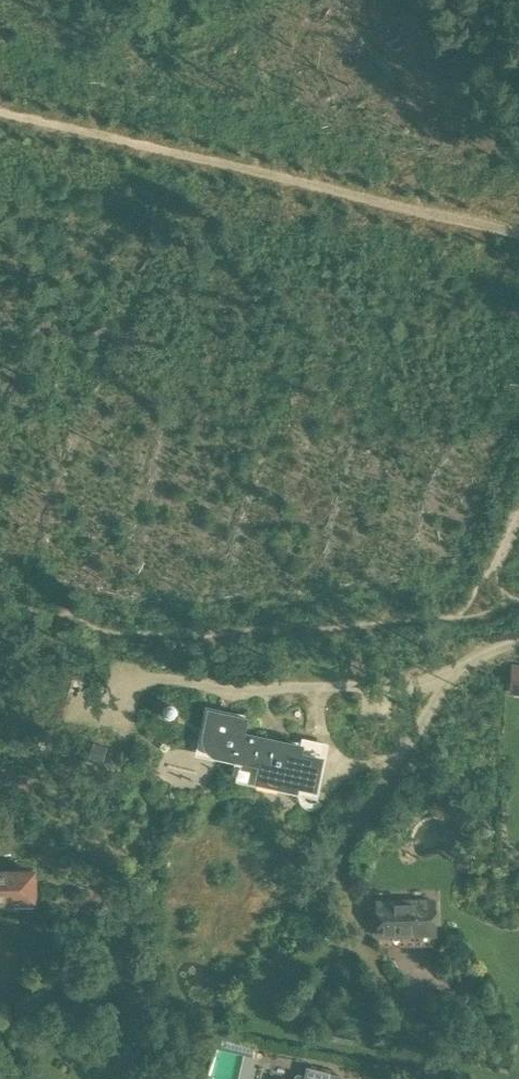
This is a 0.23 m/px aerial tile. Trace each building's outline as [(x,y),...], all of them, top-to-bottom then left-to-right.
[(512,664),(509,690),(518,691),(518,664),(512,664)] [(242,718),(208,710),(199,751),(233,758),(233,760),(234,761),(235,756),(259,761),(255,780),(306,791),(309,791),(312,790),(314,787),(320,759),(297,754),(299,745),(240,733),(244,716),(243,716),(242,718)] [(91,743),(85,759),(99,764),(105,747),(91,743)] [(33,872),(0,872),(0,906),(11,906),(11,901),(33,901),(33,872)] [(378,935),(433,932),(431,900),(377,903),(378,935)] [(294,1077),(294,1078),(339,1078),(340,1075),(306,1067),(304,1076),(298,1074),(294,1077)]
